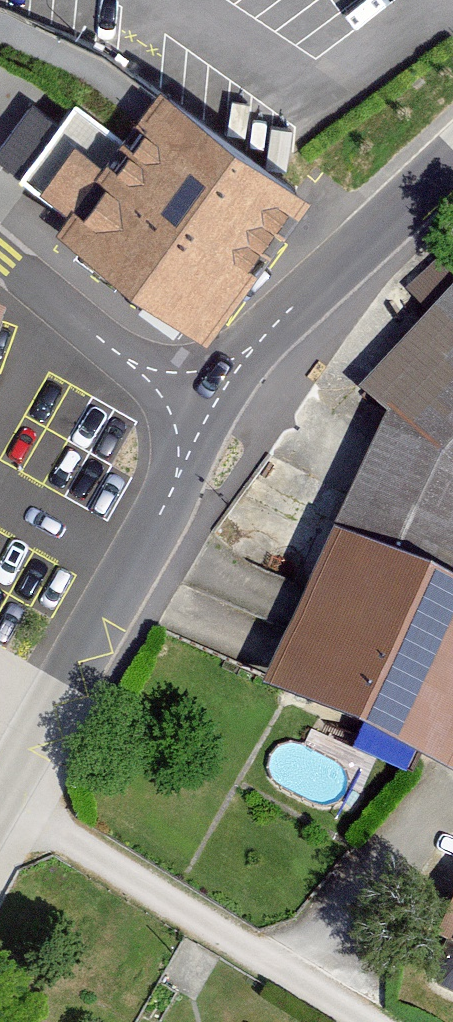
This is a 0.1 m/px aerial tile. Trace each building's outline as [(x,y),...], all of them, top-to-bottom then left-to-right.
[(194,327),(299,197),(157,87),(122,135),(77,103),(22,179),(68,213),(56,229),(194,327)] [(370,393),(402,423),(349,541),(281,694),(452,770),(452,307),(370,393)] [(0,312),(0,370),(20,320),(0,312)]
